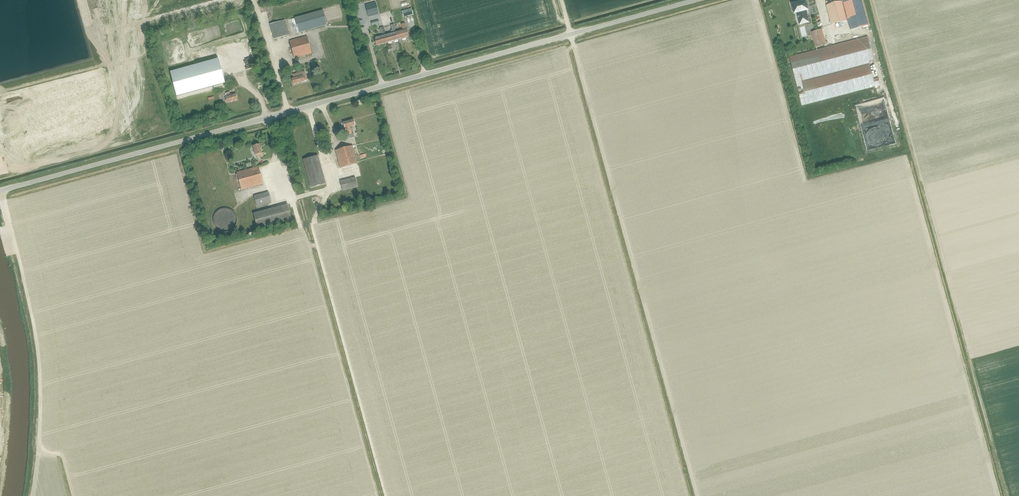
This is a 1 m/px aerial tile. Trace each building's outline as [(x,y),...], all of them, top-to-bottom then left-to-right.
[(827,6),(831,25),(848,21),(850,30),(868,26),(866,16),(862,0),(843,0),(843,1),(827,6)] [(797,3),(792,5),(794,13),(797,13),(799,21),(800,25),(809,22),(806,11),(808,10),(806,1),(801,2),(801,1),(796,2),(797,3)] [(402,12),(403,17),(413,14),(411,9),(402,12)] [(299,33),(327,25),(322,10),(294,18),(299,33)] [(391,12),(378,15),(380,23),(382,22),(383,25),(390,23),(389,20),(393,19),(391,12)] [(274,39),(289,35),(284,20),(269,24),(274,39)] [(396,33),(398,40),(408,37),(409,37),(405,23),(401,24),(402,28),(403,28),(404,30),(396,33)] [(390,34),(386,36),(388,43),(398,40),(396,33),(394,24),(390,25),(392,30),(390,33),(390,34)] [(385,36),(384,29),(383,27),(380,28),(382,37),(379,37),(378,37),(378,38),(374,39),(375,41),(374,41),(375,44),(376,44),(376,46),(380,45),(381,45),(388,43),(386,36),(385,36)] [(811,32),(815,47),(826,45),(822,29),(811,32)] [(294,58),(311,54),(307,36),(289,41),(294,58)] [(870,64),(874,63),(867,37),(789,57),(802,105),(875,86),(875,89),(879,88),(878,85),(881,85),(879,78),(874,79),(870,64)] [(218,59),(170,72),(177,97),(225,83),(218,59)] [(293,78),(291,79),(293,84),(304,82),(303,80),(306,80),(304,71),(295,73),(292,74),(293,78)] [(227,96),(225,97),(227,103),(237,100),(236,94),(230,96),(229,92),(226,92),(227,96)] [(884,97),(855,103),(859,123),(862,122),(859,107),(881,102),(882,108),(886,108),(884,97)] [(861,123),(862,128),(889,123),(888,118),(861,123)] [(351,131),(350,127),(355,125),(353,120),(343,122),(344,128),(346,127),(348,135),(352,134),(351,130),(351,131)] [(262,153),(260,144),(253,146),(255,155),(257,155),(258,158),(263,156),(262,153)] [(340,168),(357,163),(352,146),(335,151),(340,168)] [(311,188),(326,183),(318,155),(303,159),(311,188)] [(258,167),(237,173),(241,190),(263,184),(258,167)] [(342,190),(357,186),(355,177),(340,181),(342,190)] [(269,194),(253,198),(255,206),(271,202),(269,194)] [(287,204),(253,213),(257,228),(291,219),(287,204)] [(224,232),(225,232),(226,232),(227,232),(228,232),(229,231),(230,231),(231,230),(232,229),(233,229),(234,228),(234,227),(235,227),(235,226),(236,225),(236,224),(236,223),(237,222),(237,221),(237,220),(237,219),(237,218),(236,217),(236,216),(235,214),(234,213),(234,212),(233,212),(232,211),(232,210),(231,210),(230,209),(229,209),(228,209),(227,208),(225,208),(224,208),(223,208),(222,208),(221,209),(220,209),(219,209),(218,210),(217,211),(216,211),(215,212),(215,213),(214,214),(214,215),(213,216),(213,217),(213,218),(213,219),(213,220),(213,221),(213,222),(213,223),(213,224),(214,225),(214,226),(215,227),(215,228),(216,228),(217,229),(217,230),(219,231),(220,231),(222,232),(223,232),(224,232)]
